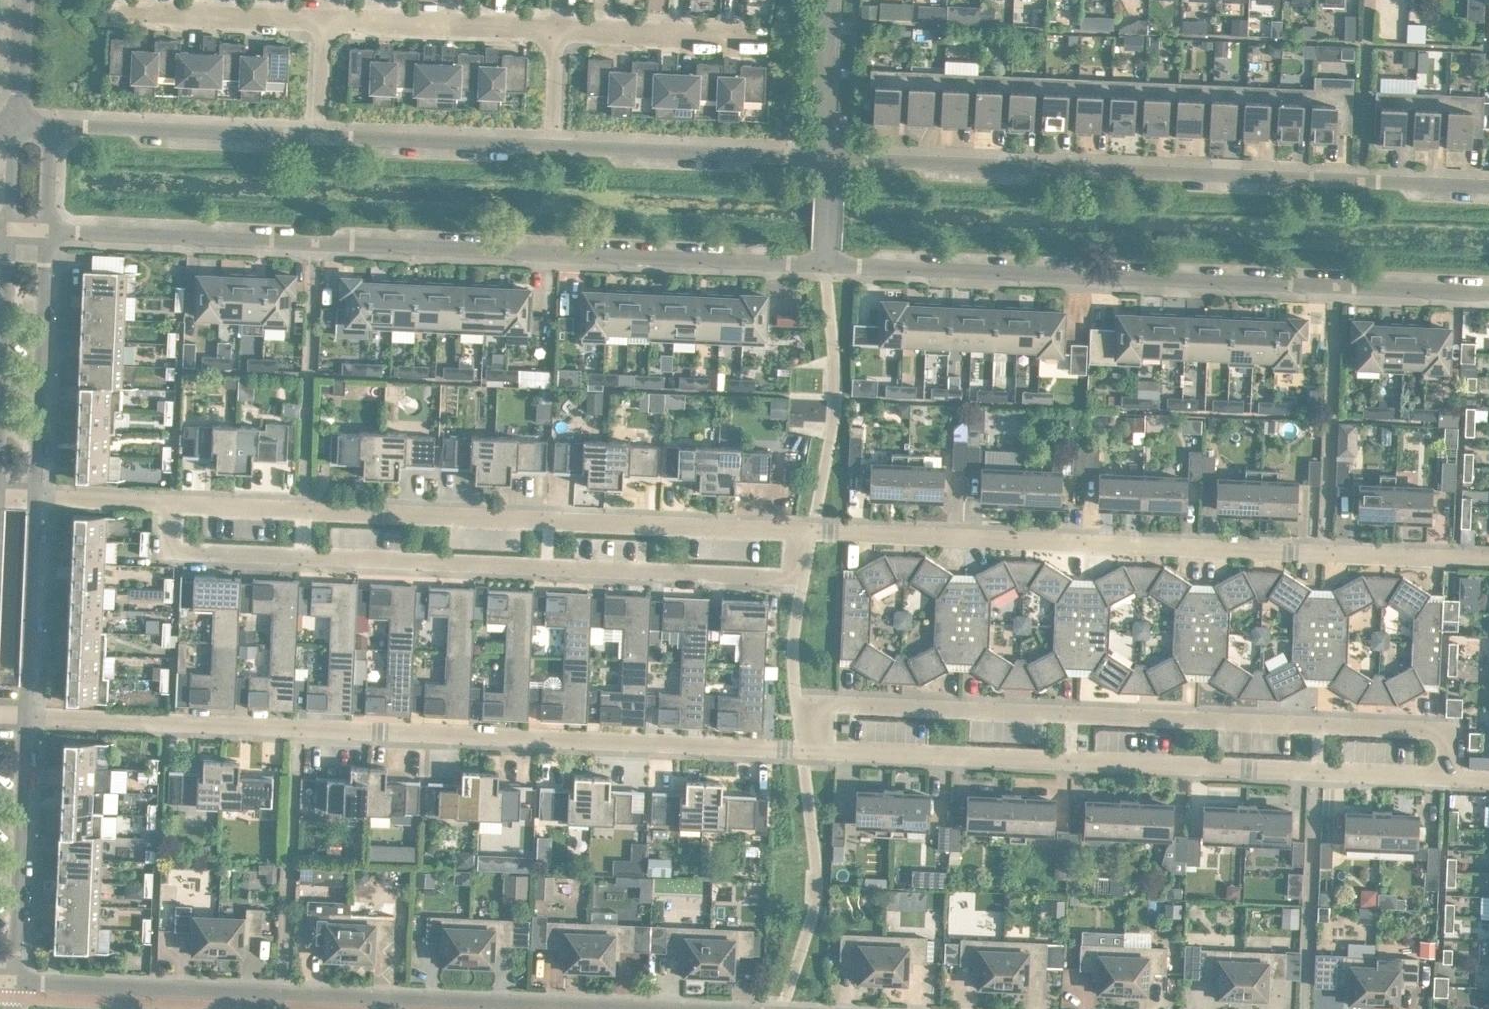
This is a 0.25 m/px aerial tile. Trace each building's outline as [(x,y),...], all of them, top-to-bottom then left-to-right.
[(881,2),(880,20),(892,21),(893,3),(881,2)] [(862,16),(876,17),(877,6),(863,5),(862,16)] [(919,5),(918,22),(930,22),(931,6),(919,5)] [(948,5),(947,23),(958,23),(958,6),(948,5)] [(980,7),(979,24),(994,25),(995,8),(980,7)] [(1034,10),(1033,22),(1045,23),(1045,11),(1034,10)] [(1098,17),(1098,29),(1113,30),(1113,17),(1098,17)] [(1232,18),(1231,34),(1248,34),(1248,19),(1232,18)] [(1183,20),(1182,32),(1194,33),(1195,21),(1183,20)] [(1272,20),(1271,36),(1281,36),(1282,20),(1272,20)] [(1120,29),(1120,32),(1132,32),(1132,23),(1120,29)] [(1407,24),(1407,42),(1425,42),(1425,24),(1407,24)] [(1302,25),(1301,38),(1315,38),(1315,25),(1302,25)] [(1345,28),(1345,40),(1357,40),(1358,28),(1345,28)] [(992,43),(992,31),(980,30),(979,42),(992,43)] [(1026,38),(1026,32),(1014,32),(1013,42),(1020,43),(1026,38)] [(1069,34),(1069,43),(1078,44),(1078,35),(1069,34)] [(1134,35),(1133,49),(1142,49),(1143,35),(1134,35)] [(1149,36),(1149,49),(1159,49),(1159,36),(1149,36)] [(155,95),(156,75),(155,75),(156,52),(155,52),(136,51),(137,39),(112,38),(110,73),(134,74),(134,80),(136,80),(135,95),(155,95)] [(179,96),(198,97),(200,54),(180,53),(181,40),(156,39),(155,52),(156,52),(155,75),(156,75),(178,76),(178,82),(179,82),(179,96)] [(1215,41),(1214,56),(1230,57),(1231,41),(1215,41)] [(220,78),(242,79),(243,79),(244,56),(245,56),(245,43),(220,42),(220,55),(200,54),(198,97),(218,98),(218,83),(220,83),(220,78)] [(1267,43),(1267,49),(1273,57),(1280,57),(1281,44),(1267,43)] [(243,79),(242,79),(241,99),(261,100),(261,99),(262,85),(264,85),(264,80),(288,81),(289,45),(264,44),(264,57),(245,56),(244,56),(243,79)] [(1304,44),(1303,56),(1315,57),(1315,45),(1304,44)] [(1339,46),(1338,60),(1356,61),(1357,47),(1339,46)] [(393,106),(394,85),(395,62),(394,62),(375,61),(375,49),(350,48),(349,83),(372,84),(372,90),(374,90),(373,105),(393,106)] [(417,107),(437,107),(439,64),(419,63),(419,51),(394,50),(394,62),(395,62),(394,85),(416,86),(416,92),(418,92),(417,107)] [(1404,50),(1403,66),(1414,66),(1415,51),(1404,50)] [(458,88),(481,89),(482,89),(483,66),(484,53),(459,52),(458,65),(439,64),(437,107),(456,108),(457,93),(458,93),(458,88)] [(1418,52),(1418,61),(1428,61),(1428,52),(1418,52)] [(1471,52),(1471,62),(1486,63),(1486,52),(1471,52)] [(482,89),(481,89),(480,109),(500,110),(500,109),(501,95),(502,95),(503,90),(526,91),(528,55),(503,54),(502,67),(483,66),(482,89)] [(632,116),(633,96),(632,96),(633,72),(632,72),(613,72),(614,59),(589,58),(587,94),(611,95),(611,100),(612,100),(612,114),(612,115),(632,116)] [(656,117),(675,118),(677,74),(657,74),(658,61),(633,60),(632,72),(633,72),(632,96),(633,96),(655,96),(655,102),(656,102),(656,117)] [(697,98),(719,99),(720,99),(721,76),(722,76),(722,64),(697,63),(697,75),(677,74),(675,118),(694,119),(695,104),(697,104),(697,98)] [(720,99),(719,99),(718,119),(738,120),(739,106),(741,106),(741,100),(765,101),(766,66),(741,64),(741,77),(722,76),(721,76),(720,99)] [(890,112),(908,112),(909,112),(911,71),(871,69),(869,113),(875,113),(874,124),(890,124),(890,112)] [(924,113),(942,114),(943,114),(945,72),(911,71),(909,112),(908,112),(908,125),(923,126),(924,113)] [(957,114),(976,115),(978,74),(945,72),(943,114),(942,114),(941,127),(957,127),(957,114)] [(991,116),(1009,117),(1010,117),(1012,75),(978,74),(976,115),(975,128),(990,129),(991,116)] [(1024,117),(1043,118),(1045,77),(1012,75),(1010,117),(1009,117),(1009,130),(1024,130),(1024,117)] [(1312,130),(1311,130),(1311,143),(1326,143),(1327,133),(1352,134),(1354,78),(1314,76),(1314,88),(1312,130)] [(1058,119),(1076,120),(1077,120),(1079,78),(1045,77),(1043,118),(1042,131),(1057,132),(1058,119)] [(1092,120),(1110,121),(1111,121),(1112,79),(1079,78),(1077,120),(1076,120),(1076,132),(1091,133),(1092,120)] [(1125,122),(1143,122),(1144,123),(1146,81),(1112,79),(1111,121),(1110,121),(1109,134),(1125,135),(1125,122)] [(1159,123),(1177,124),(1178,124),(1180,82),(1146,81),(1144,123),(1143,122),(1143,135),(1158,136),(1159,123)] [(1192,125),(1211,125),(1213,84),(1180,82),(1178,124),(1177,124),(1176,137),(1192,137),(1192,125)] [(1226,126),(1244,127),(1245,127),(1247,85),(1213,84),(1211,125),(1210,138),(1225,139),(1226,126)] [(1259,127),(1278,128),(1280,87),(1247,85),(1245,127),(1244,127),(1244,140),(1259,140),(1259,127)] [(1293,129),(1311,130),(1312,130),(1314,88),(1280,87),(1278,128),(1277,141),(1292,142),(1293,129)] [(1395,133),(1414,134),(1416,93),(1376,91),(1374,135),(1380,135),(1380,146),(1395,146),(1395,133)] [(1429,135),(1447,135),(1448,135),(1450,94),(1416,93),(1414,134),(1413,147),(1429,148),(1429,135)] [(1448,135),(1447,135),(1447,148),(1462,149),(1463,136),(1482,137),(1483,128),(1483,114),(1484,101),(1484,95),(1450,94),(1448,135)] [(86,270),(85,294),(126,296),(127,271),(86,270)] [(219,314),(220,314),(241,315),(242,315),(244,274),(230,273),(230,277),(221,276),(219,314)] [(241,322),(264,323),(266,278),(257,278),(258,274),(244,274),(242,315),(241,315),(241,322)] [(220,317),(220,314),(219,314),(221,276),(217,276),(217,275),(203,275),(199,275),(197,316),(220,317)] [(264,323),(263,327),(287,328),(288,291),(294,292),(295,275),(279,275),(278,279),(266,278),(264,323)] [(347,323),(369,324),(371,283),(359,282),(360,278),(343,277),(343,294),(348,294),(347,323)] [(368,328),(392,329),(394,280),(381,280),(381,283),(371,283),(369,324),(368,328)] [(392,329),(415,330),(417,285),(408,284),(408,281),(394,280),(392,329)] [(415,330),(437,331),(440,282),(426,281),(426,285),(417,285),(415,330)] [(437,331),(460,332),(462,286),(453,286),(453,283),(440,282),(437,331)] [(460,332),(483,333),(485,284),(472,283),(471,287),(462,286),(460,332)] [(485,284),(483,333),(507,334),(507,330),(506,330),(508,288),(499,288),(499,285),(485,284)] [(176,286),(176,299),(184,299),(184,287),(185,287),(185,286),(176,286)] [(512,289),(508,288),(506,330),(507,330),(528,331),(530,289),(526,289),(526,288),(512,288),(512,289)] [(605,330),(606,330),(628,331),(630,290),(616,290),(616,293),(607,293),(605,330)] [(650,340),(652,295),(643,294),(643,291),(630,290),(628,331),(629,331),(628,339),(650,340)] [(606,341),(606,330),(605,330),(607,293),(603,293),(603,292),(589,291),(589,292),(585,292),(582,340),(606,341)] [(652,295),(650,340),(673,341),(675,292),(662,292),(662,295),(652,295)] [(673,341),(696,342),(698,297),(689,296),(689,293),(675,292),(673,341)] [(696,342),(719,343),(721,294),(707,293),(707,297),(698,297),(696,342)] [(85,294),(84,317),(125,319),(126,296),(85,294)] [(719,343),(742,344),(744,298),(743,298),(735,298),(735,295),(721,294),(719,343)] [(744,298),(742,344),(764,344),(766,296),(762,296),(762,295),(748,294),(748,295),(743,295),(743,298),(744,298)] [(184,299),(176,299),(175,311),(183,311),(184,299)] [(881,342),(903,343),(905,305),(906,302),(901,302),(901,301),(887,300),(887,301),(882,301),(881,342)] [(903,343),(926,344),(928,303),(914,302),(914,306),(905,305),(903,343)] [(926,344),(949,345),(950,307),(941,307),(941,303),(928,303),(926,344)] [(949,345),(971,346),(973,305),(960,304),(959,308),(950,307),(949,345)] [(971,346),(994,347),(996,309),(987,309),(987,305),(973,305),(971,346)] [(994,347),(1017,348),(1019,307),(1005,306),(1005,310),(996,309),(994,347)] [(1017,348),(1039,349),(1040,349),(1041,311),(1032,311),(1032,307),(1019,307),(1017,348)] [(1040,349),(1039,349),(1039,352),(1062,353),(1064,312),(1059,312),(1059,311),(1045,311),(1041,311),(1040,349)] [(1139,353),(1140,353),(1162,354),(1163,313),(1150,312),(1150,316),(1140,315),(1139,353)] [(1162,354),(1184,355),(1186,317),(1177,317),(1177,314),(1163,313),(1162,354)] [(1139,357),(1140,353),(1139,353),(1140,315),(1137,315),(1136,315),(1122,314),(1122,315),(1118,315),(1116,356),(1139,357)] [(1184,355),(1207,356),(1209,315),(1195,314),(1195,318),(1186,317),(1184,355)] [(1207,356),(1230,357),(1231,319),(1222,319),(1222,316),(1209,315),(1207,356)] [(559,316),(558,330),(573,330),(573,317),(559,316)] [(1230,357),(1253,358),(1254,317),(1241,316),(1241,320),(1231,319),(1230,357)] [(84,317),(83,340),(124,342),(125,319),(84,317)] [(1253,358),(1275,359),(1277,321),(1268,321),(1268,318),(1254,317),(1253,358)] [(1275,359),(1274,370),(1297,371),(1299,334),(1305,335),(1305,319),(1289,318),(1289,322),(1277,321),(1275,359)] [(1381,367),(1381,363),(1380,363),(1382,326),(1370,325),(1370,321),(1354,321),(1353,337),(1359,337),(1358,366),(1381,367)] [(1380,363),(1381,363),(1403,364),(1405,323),(1391,323),(1391,326),(1382,326),(1380,363)] [(1403,364),(1425,365),(1426,365),(1427,328),(1418,327),(1418,324),(1405,323),(1403,364)] [(1426,365),(1425,365),(1425,369),(1448,370),(1450,329),(1445,329),(1445,328),(1431,327),(1431,328),(1427,328),(1426,365)] [(168,331),(168,344),(176,344),(176,332),(168,331)] [(83,340),(82,363),(123,364),(124,342),(83,340)] [(183,366),(195,367),(196,343),(184,342),(183,366)] [(1461,342),(1461,352),(1475,352),(1475,342),(1461,342)] [(176,344),(168,344),(167,356),(175,356),(176,344)] [(1072,359),(1087,359),(1087,345),(1072,344),(1072,359)] [(1461,352),(1461,362),(1475,362),(1475,352),(1461,352)] [(202,367),(217,368),(217,356),(202,356),(202,367)] [(217,356),(217,368),(232,368),(233,357),(217,356)] [(247,369),(263,370),(263,358),(248,358),(247,369)] [(263,358),(263,370),(278,370),(278,359),(263,358)] [(342,362),(342,373),(352,373),(353,362),(342,362)] [(352,373),(367,374),(368,363),(353,362),(352,373)] [(82,363),(81,385),(122,387),(123,364),(82,363)] [(368,363),(367,374),(383,375),(383,363),(368,363)] [(398,375),(413,376),(413,365),(398,364),(398,375)] [(413,365),(413,376),(428,377),(429,365),(413,365)] [(166,378),(174,379),(175,366),(167,366),(166,378)] [(443,377),(458,378),(459,367),(444,366),(443,377)] [(459,367),(458,378),(474,379),(474,367),(459,367)] [(489,379),(504,380),(504,369),(489,368),(489,379)] [(504,369),(504,380),(519,381),(520,369),(504,369)] [(557,369),(556,385),(580,386),(580,370),(557,369)] [(588,384),(603,384),(603,373),(588,372),(588,384)] [(603,373),(603,384),(618,385),(619,374),(603,373)] [(633,385),(649,386),(649,375),(634,374),(633,385)] [(649,375),(649,386),(664,387),(664,376),(649,375)] [(679,387),(694,388),(695,377),(679,376),(679,387)] [(695,377),(694,388),(709,389),(710,377),(695,377)] [(1467,377),(1467,391),(1476,391),(1476,377),(1467,377)] [(724,389),(740,390),(740,379),(725,378),(724,389)] [(333,394),(345,394),(346,379),(334,379),(333,382),(333,393),(333,394)] [(740,379),(740,390),(755,391),(755,379),(740,379)] [(322,382),(321,392),(333,393),(333,382),(322,382)] [(387,384),(387,396),(404,397),(404,385),(387,384)] [(81,385),(80,408),(116,410),(116,411),(121,411),(122,387),(81,385)] [(886,396),(901,397),(901,386),(886,385),(886,396)] [(901,386),(901,397),(916,398),(916,386),(901,386)] [(931,398),(946,399),(947,388),(931,387),(931,398)] [(947,388),(946,399),(961,399),(962,388),(947,388)] [(977,400),(992,401),(992,390),(977,389),(977,400)] [(992,390),(992,401),(1007,401),(1007,390),(992,390)] [(587,391),(587,412),(602,412),(602,392),(587,391)] [(1022,402),(1037,403),(1038,392),(1023,391),(1022,402)] [(649,392),(648,410),(664,411),(664,407),(665,393),(649,392)] [(1038,392),(1037,403),(1052,403),(1053,392),(1038,392)] [(1121,406),(1136,407),(1137,396),(1122,395),(1121,406)] [(1137,396),(1136,407),(1152,408),(1152,397),(1137,396)] [(770,397),(770,417),(787,417),(787,398),(770,397)] [(1167,408),(1182,409),(1183,398),(1167,397),(1167,408)] [(1183,398),(1182,409),(1197,410),(1198,399),(1183,398)] [(1212,410),(1228,411),(1228,400),(1213,399),(1212,410)] [(165,400),(165,412),(173,412),(173,400),(165,400)] [(1228,400),(1228,411),(1243,412),(1243,400),(1228,400)] [(1258,412),(1273,413),(1274,402),(1258,401),(1258,412)] [(1274,402),(1273,413),(1288,414),(1289,402),(1274,402)] [(543,403),(543,423),(551,423),(552,403),(543,403)] [(896,405),(896,412),(901,417),(908,417),(909,405),(896,405)] [(1378,406),(1378,417),(1393,418),(1394,407),(1378,406)] [(968,420),(967,431),(979,431),(984,431),(985,407),(968,407),(968,420)] [(1408,419),(1423,419),(1424,408),(1409,407),(1408,419)] [(1439,420),(1438,426),(1458,427),(1459,407),(1439,407),(1439,409),(1439,420)] [(1466,407),(1465,422),(1474,422),(1475,408),(1466,407)] [(80,408),(79,431),(110,432),(110,433),(115,433),(116,411),(116,410),(80,408)] [(1424,408),(1423,419),(1439,420),(1439,409),(1424,408)] [(173,412),(165,412),(164,424),(172,424),(173,412)] [(1070,414),(1069,429),(1083,429),(1083,414),(1070,414)] [(1125,417),(1125,431),(1142,431),(1143,417),(1125,417)] [(1208,417),(1208,429),(1220,429),(1220,417),(1208,417)] [(1264,419),(1263,432),(1274,433),(1275,420),(1264,419)] [(954,429),(953,440),(967,441),(967,431),(968,420),(964,420),(954,429)] [(234,471),(252,472),(253,458),(287,459),(288,423),(266,422),(266,429),(260,428),(260,426),(236,425),(234,471)] [(1339,422),(1337,455),(1356,456),(1357,423),(1339,422)] [(1474,422),(1465,422),(1465,436),(1474,436),(1474,422)] [(216,471),(234,471),(236,425),(213,424),(213,427),(184,425),(184,437),(195,437),(195,455),(217,456),(216,471)] [(79,431),(78,454),(109,455),(110,433),(110,432),(79,431)] [(363,477),(381,478),(383,432),(360,431),(360,433),(331,432),(330,461),(364,463),(363,477)] [(383,432),(381,478),(399,479),(400,467),(400,464),(413,465),(414,435),(407,435),(407,433),(383,432)] [(475,482),(493,483),(495,437),(472,435),(471,438),(443,436),(442,466),(476,467),(475,482)] [(423,447),(435,448),(435,436),(423,436),(423,447)] [(850,436),(849,464),(861,465),(862,437),(850,436)] [(495,437),(493,483),(511,483),(512,469),(546,470),(547,441),(519,440),(519,438),(495,437)] [(587,486),(605,487),(607,441),(584,440),(583,442),(555,441),(554,471),(588,472),(587,486)] [(952,468),(966,469),(967,445),(967,441),(953,440),(952,468)] [(607,441),(605,487),(623,488),(624,477),(624,474),(658,475),(659,446),(631,444),(631,442),(607,441)] [(163,445),(163,457),(171,458),(171,446),(163,445)] [(699,491),(717,492),(719,446),(695,445),(695,447),(667,446),(665,475),(700,477),(699,491)] [(967,445),(966,469),(978,469),(979,445),(967,445)] [(719,446),(717,492),(735,493),(736,478),(770,480),(771,451),(742,449),(743,447),(719,446)] [(1085,446),(1085,450),(1084,474),(1098,475),(1099,447),(1085,446)] [(1072,473),(1084,474),(1085,450),(1073,449),(1072,473)] [(1188,478),(1202,479),(1203,455),(1203,451),(1189,450),(1188,478)] [(1464,452),(1464,467),(1473,467),(1473,453),(1464,452)] [(896,500),(906,500),(908,454),(891,453),(891,465),(874,465),(874,466),(873,494),(872,494),(872,495),(896,496),(896,500)] [(109,455),(78,454),(77,479),(108,480),(109,455)] [(908,454),(906,500),(916,501),(916,497),(940,498),(940,497),(939,497),(941,469),(941,467),(924,467),(924,455),(908,454)] [(1026,459),(1025,471),(1024,505),(1033,506),(1034,502),(1058,503),(1058,502),(1057,502),(1059,474),(1059,472),(1062,473),(1063,456),(1041,455),(1041,460),(1026,459)] [(1203,455),(1202,479),(1214,480),(1215,456),(1203,455)] [(171,458),(163,457),(162,470),(171,470),(170,470),(171,458)] [(1308,484),(1320,485),(1321,461),(1309,460),(1308,484)] [(1336,485),(1348,486),(1349,462),(1337,461),(1336,485)] [(1441,490),(1455,490),(1456,462),(1442,462),(1441,490)] [(1473,467),(1464,467),(1463,481),(1472,481),(1473,467)] [(1014,505),(1024,505),(1025,471),(984,469),(984,471),(985,471),(983,499),(983,500),(1014,501),(1014,505)] [(1250,515),(1259,516),(1261,470),(1245,469),(1244,481),(1220,480),(1220,481),(1219,509),(1219,510),(1250,512),(1250,515)] [(1261,470),(1259,516),(1269,516),(1269,512),(1293,514),(1293,512),(1294,484),(1295,484),(1295,483),(1277,482),(1278,470),(1261,470)] [(1132,510),(1141,511),(1143,476),(1102,474),(1102,476),(1103,476),(1101,504),(1101,505),(1132,507),(1132,510)] [(1394,521),(1395,487),(1396,475),(1379,475),(1379,487),(1362,486),(1362,487),(1361,515),(1360,516),(1385,517),(1384,521),(1394,521)] [(1143,476),(1141,511),(1151,511),(1151,507),(1183,509),(1183,508),(1182,507),(1184,479),(1184,478),(1143,476)] [(1395,487),(1394,521),(1404,522),(1404,518),(1428,519),(1428,518),(1429,490),(1429,489),(1395,487)] [(1462,497),(1461,513),(1470,513),(1471,498),(1462,497)] [(1470,513),(1461,513),(1461,528),(1470,528),(1470,513)] [(76,515),(74,539),(106,541),(107,516),(76,515)] [(141,530),(140,543),(148,543),(149,531),(150,531),(150,530),(141,530)] [(74,539),(73,562),(104,564),(106,541),(74,539)] [(148,543),(140,543),(140,555),(148,555),(148,543)] [(844,576),(842,616),(870,618),(871,593),(897,580),(899,585),(904,585),(905,556),(886,556),(885,554),(856,569),(858,574),(858,576),(844,576)] [(935,620),(962,622),(964,581),(950,580),(951,578),(953,573),(925,556),(925,557),(905,556),(904,585),(908,585),(911,581),(936,596),(935,620)] [(964,581),(962,622),(990,623),(991,598),(1016,585),(1019,590),(1023,590),(1024,561),(1006,561),(1005,559),(976,574),(978,579),(978,582),(964,581)] [(1054,626),(1081,627),(1083,586),(1070,585),(1070,583),(1073,579),(1045,561),(1044,562),(1024,561),(1023,590),(1028,590),(1031,586),(1055,601),(1054,626)] [(73,562),(72,585),(103,586),(104,564),(73,562)] [(1083,586),(1081,627),(1109,628),(1110,604),(1136,590),(1138,595),(1143,595),(1144,567),(1125,566),(1124,564),(1095,579),(1097,584),(1097,587),(1083,586)] [(1173,631),(1201,632),(1203,591),(1189,591),(1189,588),(1192,584),(1164,566),(1163,567),(1144,567),(1143,595),(1147,595),(1150,591),(1174,606),(1173,631)] [(1203,591),(1201,632),(1228,633),(1230,609),(1255,595),(1258,600),(1262,600),(1263,572),(1244,571),(1244,569),(1215,585),(1217,589),(1217,592),(1203,591)] [(1293,636),(1320,637),(1322,596),(1309,596),(1309,593),(1311,589),(1284,571),(1283,572),(1263,572),(1262,600),(1267,601),(1269,596),(1294,611),(1293,636)] [(1322,596),(1320,637),(1348,638),(1349,614),(1374,600),(1377,605),(1381,605),(1383,577),(1364,576),(1363,575),(1334,590),(1336,594),(1336,597),(1322,596)] [(213,610),(212,641),(238,642),(239,611),(238,611),(240,583),(241,583),(241,577),(235,577),(235,579),(216,578),(216,576),(195,576),(194,581),(181,580),(180,606),(193,607),(193,610),(213,610)] [(1413,616),(1412,641),(1441,642),(1441,629),(1442,619),(1442,610),(1442,601),(1428,601),(1428,599),(1431,594),(1403,576),(1402,578),(1383,577),(1381,605),(1386,606),(1389,601),(1413,616)] [(165,577),(164,589),(172,590),(173,578),(174,578),(174,577),(165,577)] [(271,644),(297,645),(298,611),(297,611),(298,585),(299,585),(300,580),(294,580),(294,582),(275,581),(275,579),(253,578),(253,583),(241,583),(240,583),(238,611),(239,611),(272,613),(271,644)] [(329,646),(355,647),(357,614),(356,614),(357,588),(358,588),(358,583),(352,582),(352,584),(333,583),(333,581),(312,580),(312,586),(299,585),(298,585),(297,611),(298,611),(310,612),(310,615),(331,615),(329,646)] [(388,649),(414,650),(415,628),(415,616),(414,616),(415,590),(417,590),(417,585),(411,585),(411,587),(392,586),(392,584),(370,583),(370,588),(358,588),(357,588),(356,614),(357,614),(369,614),(369,617),(389,618),(388,649)] [(72,585),(71,608),(102,609),(103,586),(72,585)] [(446,651),(472,653),(473,643),(474,619),(473,619),(473,605),(475,605),(475,588),(470,587),(470,589),(450,588),(450,586),(429,586),(429,591),(417,590),(415,590),(414,616),(415,616),(423,616),(429,617),(429,614),(448,615),(446,651)] [(505,654),(531,655),(532,621),(531,621),(533,595),(534,595),(534,590),(528,590),(528,592),(509,591),(509,589),(487,588),(487,606),(475,605),(473,605),(473,619),(474,619),(486,619),(486,622),(506,623),(505,654)] [(172,590),(164,589),(164,590),(164,600),(164,601),(172,602),(172,590)] [(564,656),(590,658),(591,627),(590,627),(591,598),(592,598),(592,593),(587,592),(587,594),(568,593),(568,591),(546,591),(546,596),(534,595),(533,595),(531,621),(532,621),(545,622),(545,625),(565,625),(564,656)] [(622,659),(648,660),(649,629),(650,600),(651,600),(651,595),(645,595),(645,597),(626,596),(626,594),(605,593),(605,598),(592,598),(591,598),(590,627),(591,627),(624,628),(622,659)] [(681,661),(707,663),(708,629),(707,629),(708,610),(709,610),(710,598),(704,597),(704,599),(685,599),(685,597),(663,596),(663,601),(651,600),(650,600),(649,629),(682,630),(681,661)] [(741,633),(739,664),(766,665),(768,600),(763,600),(763,602),(743,601),(744,599),(722,598),(721,611),(709,610),(708,610),(707,629),(708,629),(720,629),(720,632),(741,633)] [(1459,602),(1442,601),(1442,610),(1458,611),(1459,602)] [(71,608),(70,631),(101,632),(101,631),(102,609),(71,608)] [(894,613),(894,619),(903,619),(903,610),(897,610),(894,613)] [(903,610),(903,619),(912,619),(912,613),(910,611),(903,610)] [(1442,610),(1442,619),(1458,620),(1458,611),(1442,610)] [(1013,618),(1013,624),(1022,624),(1022,615),(1016,615),(1013,618)] [(1022,615),(1022,624),(1031,624),(1032,618),(1029,615),(1022,615)] [(415,616),(415,628),(422,629),(423,616),(415,616)] [(881,681),(900,682),(901,653),(896,653),(894,658),(869,642),(870,618),(842,616),(840,658),(854,659),(855,661),(852,665),(880,683),(881,681)] [(147,619),(146,632),(159,632),(159,619),(147,619)] [(894,619),(894,625),(896,628),(903,628),(903,619),(894,619)] [(903,619),(903,628),(909,628),(912,626),(912,619),(903,619)] [(1442,619),(1441,629),(1458,630),(1458,620),(1442,619)] [(947,662),(960,663),(962,622),(935,620),(933,645),(908,658),(905,653),(901,653),(900,682),(919,683),(920,684),(949,669),(947,665),(947,662)] [(1132,623),(1132,629),(1141,629),(1142,620),(1135,620),(1132,623)] [(1142,620),(1141,629),(1151,629),(1151,623),(1148,620),(1142,620)] [(163,622),(162,634),(170,634),(171,622),(163,622)] [(1000,687),(1019,687),(1020,658),(1016,658),(1013,663),(989,647),(990,623),(962,622),(960,663),(974,663),(974,666),(971,670),(999,688),(1000,687)] [(1013,624),(1013,630),(1016,633),(1022,633),(1022,624),(1013,624)] [(1022,624),(1022,633),(1029,633),(1031,631),(1031,624),(1022,624)] [(1252,628),(1252,634),(1261,634),(1261,626),(1254,625),(1252,628)] [(1066,667),(1080,668),(1081,627),(1054,626),(1053,650),(1027,663),(1025,658),(1020,658),(1019,687),(1039,688),(1039,690),(1069,675),(1066,670),(1066,667)] [(1261,626),(1261,634),(1270,635),(1270,628),(1267,626),(1261,626)] [(1119,692),(1138,693),(1140,663),(1135,663),(1132,668),(1108,652),(1109,628),(1081,627),(1080,668),(1094,669),(1094,671),(1091,676),(1119,693),(1119,692)] [(240,628),(239,640),(253,641),(254,629),(240,628)] [(1132,629),(1132,635),(1135,638),(1141,638),(1141,629),(1132,629)] [(1141,629),(1141,638),(1148,638),(1150,636),(1151,629),(1141,629)] [(1372,633),(1371,639),(1381,639),(1381,631),(1374,630),(1372,633)] [(70,631),(69,653),(105,655),(106,631),(101,631),(101,632),(70,631)] [(1186,672),(1199,673),(1201,632),(1173,631),(1172,655),(1147,668),(1144,664),(1140,663),(1138,693),(1158,693),(1159,695),(1188,680),(1186,675),(1186,672)] [(1381,631),(1381,639),(1390,639),(1390,633),(1387,631),(1381,631)] [(1239,697),(1258,698),(1259,669),(1255,668),(1252,673),(1227,657),(1228,633),(1201,632),(1199,673),(1213,674),(1213,676),(1210,681),(1238,698),(1239,697)] [(170,634),(162,634),(162,646),(170,646),(170,634)] [(1252,634),(1251,640),(1254,643),(1261,643),(1261,634),(1252,634)] [(1261,634),(1261,643),(1267,643),(1270,641),(1270,635),(1261,634)] [(357,635),(357,647),(367,648),(368,636),(357,635)] [(1305,677),(1319,678),(1320,637),(1293,636),(1292,660),(1266,674),(1264,669),(1259,669),(1258,698),(1277,698),(1278,700),(1307,685),(1305,680),(1305,677)] [(1358,702),(1377,703),(1379,674),(1374,673),(1371,678),(1347,663),(1348,638),(1320,637),(1319,678),(1332,679),(1332,682),(1330,686),(1357,703),(1358,702)] [(1371,639),(1371,645),(1374,648),(1380,648),(1381,639),(1371,639)] [(1381,639),(1380,648),(1387,648),(1390,646),(1390,639),(1381,639)] [(235,707),(235,702),(234,702),(235,676),(236,676),(238,642),(212,641),(210,678),(191,677),(192,672),(186,671),(178,671),(177,671),(176,700),(189,700),(189,705),(211,706),(211,705),(230,705),(229,707),(235,707)] [(1379,674),(1377,703),(1397,704),(1398,705),(1427,690),(1424,686),(1424,683),(1439,684),(1441,642),(1412,641),(1411,665),(1386,679),(1383,674),(1379,674)] [(473,643),(472,653),(481,653),(482,648),(477,643),(473,643)] [(1449,643),(1448,659),(1457,659),(1458,643),(1449,643)] [(294,710),(295,690),(294,690),(294,679),(295,679),(297,645),(271,644),(269,675),(249,674),(249,677),(236,676),(235,676),(234,702),(235,702),(248,703),(247,708),(269,709),(269,707),(288,708),(288,710),(294,710)] [(534,644),(534,653),(544,653),(544,649),(539,644),(534,644)] [(240,645),(240,657),(255,657),(256,645),(240,645)] [(352,712),(353,693),(352,693),(354,657),(355,657),(355,647),(329,646),(328,683),(309,682),(309,679),(295,679),(294,679),(294,690),(295,690),(307,691),(306,710),(328,711),(328,710),(347,711),(347,712),(352,712)] [(411,715),(411,710),(410,710),(411,684),(412,684),(413,676),(414,650),(388,649),(386,686),(367,685),(368,679),(366,679),(366,658),(355,657),(354,657),(352,693),(353,693),(365,693),(365,713),(387,714),(387,712),(405,713),(405,715),(411,715)] [(470,717),(470,698),(469,697),(470,686),(471,686),(472,653),(446,651),(445,682),(425,681),(425,684),(420,684),(412,684),(411,684),(410,710),(411,710),(423,710),(423,715),(445,716),(445,715),(464,715),(464,717),(470,717)] [(69,653),(68,676),(104,678),(104,677),(105,655),(69,653)] [(528,720),(529,700),(528,700),(529,686),(530,686),(531,655),(505,654),(503,691),(484,690),(485,687),(471,686),(470,686),(469,697),(470,698),(483,698),(482,718),(504,719),(504,717),(523,718),(523,720),(528,720)] [(587,722),(588,703),(587,703),(587,688),(588,689),(590,658),(564,656),(562,687),(530,686),(529,686),(528,700),(529,700),(541,701),(541,720),(562,721),(562,720),(581,720),(581,722),(587,722)] [(178,671),(186,671),(187,657),(179,657),(178,671)] [(646,725),(646,705),(645,705),(646,694),(647,694),(648,660),(622,659),(621,690),(588,689),(587,688),(587,703),(588,703),(600,703),(599,723),(621,724),(621,722),(640,723),(640,725),(646,725)] [(1457,659),(1448,659),(1447,675),(1456,675),(1457,659)] [(704,727),(704,722),(703,722),(704,693),(705,694),(707,663),(681,661),(679,692),(659,692),(659,694),(647,694),(646,694),(645,705),(646,705),(659,706),(658,725),(680,726),(680,725),(698,726),(698,727),(704,727)] [(703,722),(704,722),(716,722),(716,728),(738,729),(738,727),(757,728),(757,730),(763,730),(765,677),(766,665),(739,664),(738,695),(705,694),(704,693),(703,722)] [(766,665),(765,677),(777,678),(778,666),(766,665)] [(153,679),(161,679),(161,667),(153,667),(153,679)] [(161,679),(160,679),(169,680),(169,668),(161,667),(161,679)] [(104,678),(68,676),(67,701),(108,703),(109,677),(104,677),(104,678)] [(169,680),(160,679),(160,692),(169,692),(168,692),(169,680)] [(1469,732),(1469,748),(1480,748),(1480,732),(1469,732)] [(66,741),(65,766),(95,768),(97,743),(66,741)] [(150,758),(149,770),(158,771),(158,758),(159,759),(159,758),(150,758)] [(196,806),(220,807),(222,761),(204,760),(203,774),(169,773),(168,803),(196,804),(196,806)] [(222,761),(220,807),(243,808),(243,806),(272,807),(273,778),(239,776),(240,762),(222,761)] [(65,766),(64,789),(94,790),(95,768),(65,766)] [(343,812),(367,813),(369,767),(351,766),(350,781),(316,779),(315,809),(343,810),(343,812)] [(369,767),(367,813),(390,814),(390,812),(419,813),(420,784),(386,782),(387,768),(369,767)] [(158,771),(149,770),(149,771),(149,782),(157,782),(158,771)] [(138,771),(138,782),(149,782),(149,771),(138,771)] [(455,817),(479,818),(481,772),(463,771),(462,786),(428,784),(427,813),(455,815),(455,817)] [(481,772),(479,818),(502,819),(502,817),(531,818),(531,807),(520,806),(520,788),(498,787),(499,773),(481,772)] [(567,822),(591,823),(593,777),(575,776),(574,790),(561,790),(540,789),(539,819),(560,819),(567,820),(567,822)] [(593,777),(591,823),(614,824),(614,822),(643,823),(643,811),(632,811),(632,793),(610,792),(611,778),(593,777)] [(679,827),(703,827),(704,782),(686,781),(686,795),(652,794),(650,823),(679,824),(679,827)] [(704,782),(703,827),(726,829),(726,826),(755,828),(755,827),(767,827),(768,799),(756,798),(722,797),(722,782),(704,782)] [(63,812),(103,814),(104,791),(94,790),(64,789),(63,812)] [(875,835),(891,836),(893,790),(884,789),(884,793),(859,792),(859,793),(860,793),(859,821),(858,821),(858,823),(875,823),(875,835)] [(893,790),(891,836),(908,837),(908,825),(926,825),(926,824),(925,824),(926,796),(927,796),(927,795),(903,794),(903,790),(893,790)] [(969,827),(1010,829),(1011,795),(1002,795),(1001,798),(970,797),(970,798),(971,798),(969,826),(969,827)] [(1011,795),(1010,829),(1009,841),(1021,842),(1022,830),(1051,831),(1051,830),(1050,830),(1051,802),(1052,802),(1052,800),(1021,799),(1021,795),(1011,795)] [(1087,832),(1128,834),(1129,800),(1119,800),(1119,803),(1088,802),(1088,803),(1087,831),(1087,832)] [(1129,800),(1128,834),(1169,836),(1169,835),(1168,835),(1169,807),(1170,807),(1170,805),(1139,804),(1139,801),(1129,800)] [(148,804),(148,816),(156,816),(156,804),(148,804)] [(1205,838),(1246,839),(1247,805),(1238,805),(1237,808),(1206,807),(1206,808),(1207,808),(1205,836),(1205,838)] [(1247,805),(1246,839),(1287,841),(1287,840),(1286,840),(1287,812),(1288,812),(1288,810),(1257,809),(1257,806),(1247,805)] [(1449,810),(1448,825),(1457,825),(1458,810),(1449,810)] [(1346,844),(1380,845),(1382,811),(1372,811),(1372,814),(1348,813),(1348,814),(1347,842),(1346,844)] [(1382,811),(1380,845),(1414,847),(1414,845),(1415,817),(1415,816),(1391,815),(1391,811),(1382,811)] [(63,812),(62,835),(102,836),(103,814),(63,812)] [(156,816),(148,816),(147,828),(155,828),(156,816)] [(833,821),(832,835),(832,845),(834,845),(844,845),(845,821),(833,821)] [(938,849),(950,850),(951,826),(939,825),(938,849)] [(1457,825),(1448,825),(1448,840),(1457,841),(1457,825)] [(951,826),(950,850),(960,850),(962,850),(963,826),(951,826)] [(1056,854),(1068,855),(1069,831),(1057,830),(1056,854)] [(1069,831),(1068,855),(1080,855),(1081,831),(1069,831)] [(62,835),(61,857),(101,859),(102,836),(62,835)] [(1174,859),(1186,860),(1187,836),(1175,835),(1174,859)] [(538,836),(537,863),(550,864),(551,837),(538,836)] [(1187,836),(1186,860),(1185,864),(1199,865),(1201,837),(1187,836)] [(1292,865),(1304,866),(1305,842),(1293,841),(1292,865)] [(1321,842),(1320,866),(1332,867),(1333,843),(1321,842)] [(370,844),(370,859),(385,860),(385,844),(370,844)] [(834,845),(833,860),(843,861),(844,845),(834,845)] [(327,846),(327,859),(340,859),(340,846),(327,846)] [(1428,847),(1427,870),(1439,871),(1440,847),(1428,847)] [(146,861),(154,862),(155,850),(147,849),(146,861)] [(454,850),(454,870),(470,870),(473,870),(473,851),(454,850)] [(950,850),(949,862),(960,863),(960,850),(950,850)] [(478,854),(477,869),(532,871),(532,856),(478,854)] [(61,857),(60,880),(100,882),(101,859),(61,857)] [(648,857),(647,875),(671,876),(672,858),(648,857)] [(1447,858),(1446,872),(1455,872),(1456,858),(1447,858)] [(1055,861),(1054,878),(1067,878),(1067,862),(1055,861)] [(300,882),(312,883),(313,866),(301,866),(300,882)] [(355,871),(354,877),(358,882),(365,883),(370,878),(370,872),(366,867),(360,867),(355,871)] [(929,876),(929,886),(945,886),(946,870),(938,870),(929,876)] [(417,871),(416,886),(434,886),(434,872),(417,871)] [(1425,871),(1424,889),(1438,889),(1439,871),(1425,871)] [(146,872),(145,884),(153,884),(154,872),(146,872)] [(1455,872),(1446,872),(1446,886),(1455,886),(1455,872)] [(504,874),(503,897),(527,897),(527,875),(504,874)] [(535,875),(534,898),(554,898),(554,876),(535,875)] [(616,876),(616,885),(627,885),(627,876),(616,876)] [(1111,876),(1110,893),(1122,893),(1122,877),(1111,876)] [(60,880),(59,903),(99,905),(100,882),(60,880)] [(125,884),(125,897),(144,897),(144,884),(125,884)] [(153,884),(145,884),(144,896),(152,896),(153,884)] [(1166,892),(1166,897),(1182,897),(1182,887),(1166,892)] [(888,890),(888,909),(926,910),(927,891),(888,890)] [(1318,891),(1318,904),(1329,904),(1330,891),(1318,891)] [(947,893),(947,905),(957,905),(957,893),(947,893)] [(1378,893),(1378,908),(1396,908),(1396,898),(1396,893),(1378,893)] [(1396,898),(1396,908),(1405,908),(1406,899),(1396,898)] [(59,903),(58,926),(98,927),(99,905),(59,903)] [(1445,903),(1444,917),(1453,918),(1454,903),(1445,903)] [(1165,904),(1165,917),(1181,917),(1181,905),(1165,904)] [(209,953),(217,953),(219,917),(190,916),(190,906),(176,906),(175,930),(189,931),(188,940),(194,940),(193,956),(209,956),(209,953)] [(1318,906),(1317,920),(1329,921),(1329,906),(1318,906)] [(1282,907),(1282,922),(1298,923),(1299,907),(1282,907)] [(219,917),(217,953),(225,954),(225,957),(241,958),(242,942),(247,942),(248,933),(261,934),(262,909),(248,909),(248,918),(219,917)] [(340,958),(349,959),(351,913),(308,911),(307,936),(320,936),(320,945),(325,945),(325,961),(340,962),(340,958)] [(351,913),(349,959),(357,959),(357,963),(373,963),(373,947),(379,948),(379,939),(392,940),(393,915),(351,913)] [(460,964),(469,964),(470,918),(428,916),(427,941),(440,942),(440,950),(445,951),(445,966),(460,967),(460,964)] [(143,917),(143,929),(151,930),(151,918),(143,917)] [(1453,918),(1444,917),(1444,931),(1453,932),(1453,918)] [(470,918),(469,964),(477,964),(477,968),(492,968),(493,953),(499,953),(499,944),(512,944),(513,920),(470,918)] [(581,969),(589,969),(590,923),(548,921),(547,946),(560,947),(560,956),(565,956),(564,972),(580,972),(581,969)] [(590,923),(589,969),(597,969),(597,973),(612,973),(613,958),(618,958),(619,949),(632,950),(633,925),(590,923)] [(98,927),(58,926),(57,951),(97,952),(98,927)] [(700,974),(708,974),(710,928),(668,927),(667,951),(680,952),(679,961),(685,961),(684,977),(700,977),(700,974)] [(710,928),(708,974),(716,974),(716,978),(732,979),(733,963),(738,963),(739,954),(752,955),(753,930),(710,928)] [(151,930),(143,929),(142,942),(151,942),(152,942),(150,942),(151,930)] [(874,981),(882,982),(884,936),(841,934),(840,959),(854,959),(853,968),(855,968),(855,967),(859,967),(858,984),(874,985),(874,981)] [(884,936),(882,982),(890,982),(890,985),(906,986),(907,969),(911,969),(911,970),(912,971),(912,962),(926,962),(927,938),(884,936)] [(994,986),(1002,987),(1004,951),(1005,941),(961,939),(960,964),(974,964),(973,973),(975,973),(975,972),(979,972),(978,989),(994,990),(994,986)] [(1420,940),(1420,956),(1434,957),(1434,941),(1420,940)] [(1004,951),(1002,987),(1010,987),(1010,990),(1026,991),(1027,974),(1031,974),(1031,976),(1032,976),(1032,967),(1046,967),(1047,943),(1033,942),(1033,952),(1004,951)] [(1114,991),(1122,992),(1124,946),(1081,944),(1080,969),(1093,969),(1093,978),(1094,978),(1094,977),(1099,977),(1098,994),(1114,995),(1114,991)] [(1124,946),(1122,992),(1130,992),(1130,996),(1146,996),(1146,979),(1150,980),(1150,981),(1152,981),(1152,972),(1165,972),(1166,948),(1124,946)] [(1234,997),(1242,997),(1244,951),(1201,949),(1200,974),(1213,975),(1213,983),(1214,983),(1214,982),(1218,982),(1218,999),(1233,1000),(1234,997)] [(1443,949),(1443,963),(1451,963),(1452,949),(1443,949)] [(1244,951),(1242,997),(1250,997),(1250,1001),(1266,1001),(1266,984),(1270,985),(1270,986),(1272,986),(1272,977),(1285,978),(1286,953),(1244,951)] [(1365,1002),(1373,1003),(1375,957),(1316,954),(1315,986),(1344,987),(1344,989),(1346,989),(1346,988),(1350,988),(1349,1005),(1365,1006),(1365,1002)] [(1375,957),(1373,1003),(1381,1003),(1381,1006),(1397,1007),(1398,990),(1402,990),(1402,991),(1403,991),(1404,983),(1417,983),(1418,959),(1375,957)] [(1434,976),(1434,985),(1448,986),(1448,977),(1434,976)] [(1448,986),(1434,985),(1433,996),(1447,997),(1448,986)]
